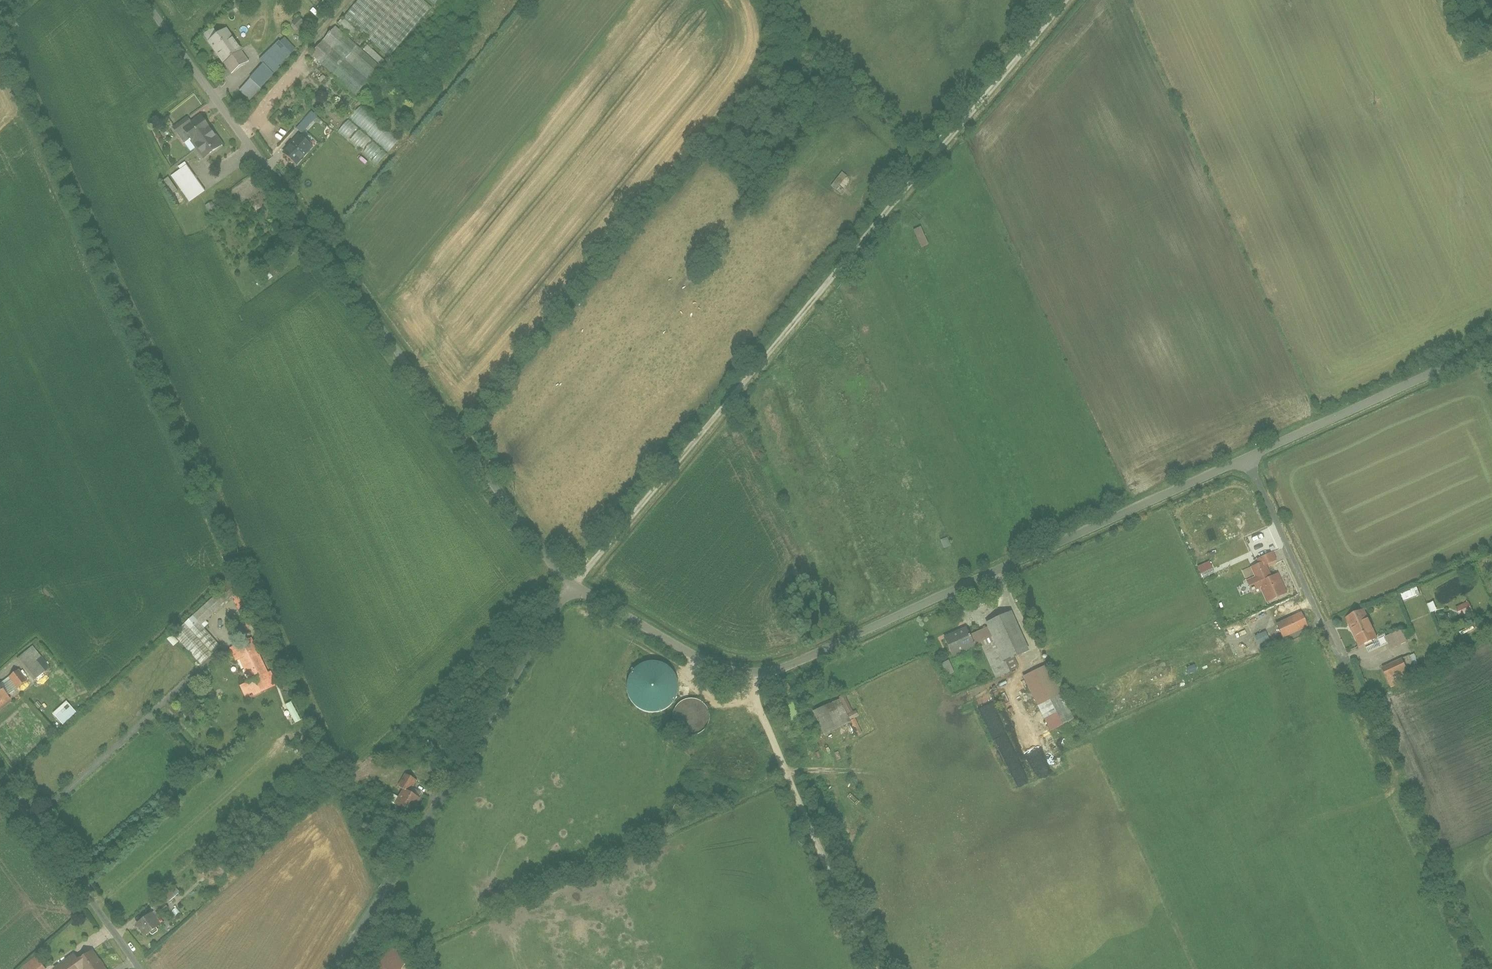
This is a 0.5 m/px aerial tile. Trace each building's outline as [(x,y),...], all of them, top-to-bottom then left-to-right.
[(426,0),(357,0),(343,16),(390,56),(433,6),(426,0)] [(377,60),(331,20),(306,49),(352,89),(377,60)] [(217,35),(212,28),(203,34),(208,42),(217,35)] [(242,49),(227,28),(217,35),(208,42),(222,62),(223,61),(232,74),(247,63),(239,51),(242,49)] [(295,48),(282,37),(260,62),(262,64),(273,73),(295,48)] [(273,73),(262,64),(240,89),(250,98),(273,73)] [(362,106),(351,119),(391,153),(401,141),(362,106)] [(317,117),(311,111),(297,127),(303,132),(317,117)] [(223,144),(202,115),(191,122),(187,117),(171,128),(184,146),(187,144),(191,149),(194,148),(202,159),(223,144)] [(351,120),(342,130),(370,160),(378,152),(369,143),(366,146),(361,142),(367,137),(351,120)] [(315,146),(298,130),(280,150),(297,165),(315,146)] [(187,165),(172,175),(189,200),(204,190),(187,165)] [(843,172),(834,187),(840,190),(849,176),(843,172)] [(836,174),(829,182),(832,185),(840,177),(836,174)] [(170,178),(162,183),(176,203),(183,198),(170,178)] [(916,230),(924,248),(933,244),(925,226),(916,230)] [(942,548),(949,545),(946,538),(939,540),(942,548)] [(1271,552),(1253,560),(1255,564),(1249,566),(1254,576),(1244,581),(1249,592),(1258,588),(1265,603),(1287,593),(1276,571),(1270,574),(1266,565),(1275,561),(1271,552)] [(1209,568),(1198,573),(1201,578),(1212,573),(1209,568)] [(193,616),(201,625),(223,606),(215,597),(193,616)] [(1468,602),(1456,608),(1461,618),(1473,612),(1468,602)] [(1362,610),(1343,619),(1355,647),(1375,638),(1362,610)] [(1297,612),(1272,624),(1280,639),(1305,627),(1297,612)] [(1007,613),(984,623),(1002,662),(1015,656),(1025,652),(1007,613)] [(193,616),(174,633),(201,663),(220,646),(201,625),(193,616)] [(1002,662),(984,623),(942,642),(948,655),(979,641),(995,678),(1006,673),(1002,662)] [(1400,629),(1378,639),(1380,644),(1385,642),(1388,649),(1405,642),(1400,629)] [(1263,631),(1253,636),(1257,645),(1268,640),(1263,631)] [(170,639),(176,646),(181,641),(175,634),(170,639)] [(239,659),(250,681),(267,672),(250,638),(230,648),(236,661),(239,659)] [(32,647),(17,659),(34,680),(49,668),(32,647)] [(1015,656),(1002,662),(1006,673),(1019,667),(1015,656)] [(1399,658),(1379,667),(1386,681),(1406,672),(1399,658)] [(680,710),(680,663),(637,663),(636,710),(680,710)] [(1047,664),(1021,677),(1034,705),(1060,692),(1047,664)] [(0,682),(0,708),(10,701),(6,697),(27,682),(17,669),(0,682)] [(239,686),(246,700),(276,685),(269,671),(267,672),(250,681),(239,686)] [(1060,692),(1034,705),(1046,729),(1072,716),(1060,692)] [(843,701),(818,712),(833,743),(857,732),(843,701)] [(66,703),(52,715),(62,726),(76,714),(66,703)] [(416,781),(406,775),(399,787),(403,789),(409,793),(416,781)] [(409,793),(403,789),(395,804),(411,813),(419,799),(409,793)] [(151,913),(137,923),(146,936),(160,925),(151,913)] [(389,945),(374,968),(400,968),(408,956),(389,945)] [(74,953),(53,968),(106,968),(92,950),(79,960),(74,953)] [(36,959),(22,968),(43,968),(36,959)]
